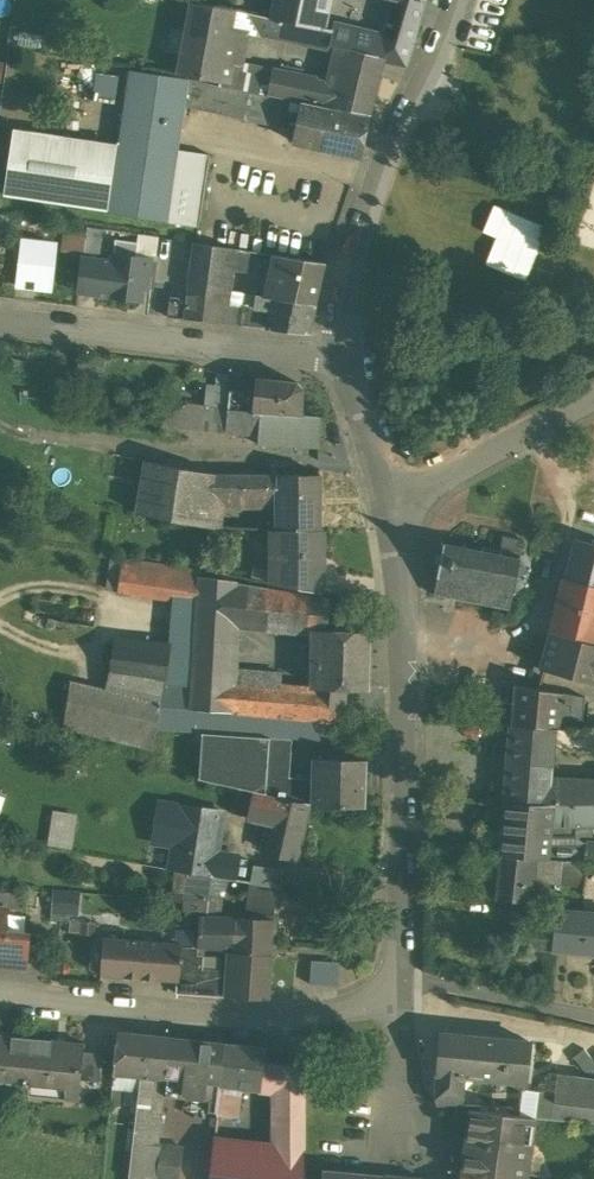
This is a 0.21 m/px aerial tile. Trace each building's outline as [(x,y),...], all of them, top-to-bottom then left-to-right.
[(273,0),(272,0),(269,16),(321,27),(322,28),(326,12),(273,0)] [(326,12),(328,0),(273,0),(326,12)] [(334,27),(333,31),(330,45),(347,49),(384,59),(404,63),(423,0),(399,0),(396,15),(388,39),(334,27)] [(234,9),(193,2),(179,75),(220,82),(224,66),(234,9)] [(269,16),(262,15),(259,31),(329,46),(330,45),(333,31),(326,29),(322,28),(321,27),(269,16)] [(384,59),(347,49),(341,68),(379,77),(384,59)] [(234,69),(224,66),(220,82),(230,84),(234,69)] [(341,68),(331,106),(370,114),(379,77),(341,68)] [(189,79),(128,70),(117,144),(107,209),(107,212),(167,222),(178,150),(185,106),(189,79)] [(328,81),(272,70),(270,78),(267,93),(323,104),(328,81)] [(250,92),(189,79),(185,106),(244,119),(250,92)] [(280,98),(250,92),(244,119),(274,126),(280,98)] [(291,101),(280,98),(274,126),(294,130),(298,111),(289,109),(291,101)] [(300,103),(291,101),(289,109),(298,111),(300,103)] [(369,118),(300,103),(298,111),(294,130),(292,141),(361,156),(369,118)] [(117,144),(13,129),(3,194),(107,209),(117,144)] [(209,154),(178,150),(167,222),(199,226),(209,154)] [(103,229),(87,226),(84,252),(100,254),(103,229)] [(159,237),(138,234),(137,243),(135,257),(151,259),(156,260),(159,237)] [(56,242),(21,238),(15,284),(50,289),(56,242)] [(137,243),(116,240),(114,259),(109,296),(140,300),(143,278),(149,278),(151,259),(135,257),(137,243)] [(242,249),(195,242),(192,264),(230,269),(231,261),(240,262),(242,249)] [(279,255),(259,252),(257,265),(277,268),(279,255)] [(325,262),(279,255),(277,268),(272,297),(316,304),(325,262)] [(79,292),(109,296),(114,259),(84,256),(79,292)] [(230,269),(192,264),(189,286),(224,290),(227,291),(230,269)] [(224,290),(189,286),(188,298),(222,303),(224,290)] [(272,297),(256,295),(254,306),(243,304),(242,306),(240,325),(309,333),(316,304),(272,297)] [(188,298),(171,296),(168,316),(240,325),(242,306),(222,304),(222,303),(188,298)] [(231,375),(216,373),(214,393),(205,392),(204,405),(227,409),(231,375)] [(297,382),(231,375),(227,409),(261,412),(302,414),(303,388),(297,382)] [(227,409),(204,405),(166,398),(163,425),(225,430),(227,409)] [(261,412),(227,409),(225,430),(260,433),(261,412)] [(302,414),(261,412),(260,433),(259,446),(319,449),(321,416),(302,414)] [(266,473),(212,472),(145,460),(141,485),(211,497),(211,496),(225,498),(235,500),(266,500),(266,473)] [(320,474),(266,473),(266,500),(278,501),(279,529),(320,529),(320,474)] [(211,497),(141,485),(136,512),(206,526),(206,525),(211,497)] [(225,498),(211,496),(211,497),(206,525),(214,526),(219,526),(225,498)] [(320,529),(279,529),(279,530),(271,530),(271,583),(323,591),(323,529),(320,529)] [(480,550),(465,547),(466,543),(463,542),(462,546),(444,543),(442,539),(439,541),(442,545),(437,573),(433,575),(435,578),(436,578),(433,594),(510,608),(513,594),(516,593),(515,589),(523,583),(527,586),(528,583),(531,583),(534,570),(531,569),(530,566),(526,567),(520,559),(525,551),(521,549),(523,539),(502,535),(500,549),(481,546),(480,550)] [(574,537),(564,578),(593,585),(593,542),(574,537)] [(122,558),(112,557),(107,589),(117,590),(122,558)] [(138,561),(122,558),(117,590),(134,593),(138,561)] [(201,571),(138,561),(134,593),(175,598),(197,601),(199,575),(200,575),(201,571)] [(200,575),(199,575),(197,601),(195,629),(233,633),(233,615),(237,584),(237,581),(200,575)] [(564,578),(551,631),(593,642),(593,585),(564,578)] [(329,598),(237,584),(233,615),(249,623),(318,630),(318,629),(328,629),(329,598)] [(197,601),(175,598),(170,650),(170,651),(166,684),(192,686),(195,629),(197,601)] [(233,633),(195,629),(192,686),(166,684),(160,684),(159,698),(158,701),(157,728),(202,731),(228,733),(230,711),(278,713),(280,685),(281,673),(231,668),(233,633)] [(328,629),(318,629),(318,630),(317,688),(345,689),(368,690),(369,631),(328,629)] [(551,631),(541,668),(593,682),(593,642),(551,631)] [(170,650),(114,643),(110,677),(147,682),(160,684),(166,684),(170,651),(170,650)] [(158,701),(70,679),(63,727),(153,748),(157,728),(158,701)] [(160,684),(147,682),(145,697),(159,698),(160,684)] [(563,692),(515,684),(512,725),(559,727),(563,692)] [(317,688),(280,685),(278,713),(321,718),(342,720),(345,689),(317,688)] [(584,696),(563,692),(559,727),(578,728),(582,728),(584,696)] [(278,713),(230,711),(228,733),(292,737),(320,739),(321,718),(278,713)] [(559,727),(512,725),(509,763),(550,765),(552,748),(576,748),(578,728),(559,727)] [(578,728),(576,748),(593,748),(593,729),(582,728),(578,728)] [(228,733),(202,731),(198,778),(256,791),(256,792),(286,799),(288,776),(289,776),(292,737),(228,733)] [(366,758),(317,757),(316,779),(315,805),(364,807),(366,758)] [(550,765),(509,763),(507,781),(549,783),(550,765)] [(289,776),(288,776),(286,799),(308,804),(315,805),(316,779),(289,776)] [(549,783),(507,781),(505,802),(506,802),(549,804),(549,803),(581,803),(581,784),(549,783)] [(581,781),(581,784),(581,803),(593,803),(593,782),(581,781)] [(255,792),(238,788),(233,811),(232,813),(249,817),(255,792)] [(256,792),(255,792),(249,817),(270,821),(263,849),(296,857),(308,804),(286,799),(256,792)] [(174,847),(171,869),(186,873),(210,876),(227,879),(234,880),(239,856),(217,852),(224,812),(160,801),(153,843),(174,847)] [(549,804),(506,802),(501,854),(544,857),(546,836),(549,804)] [(549,803),(549,804),(546,836),(575,836),(576,823),(593,823),(593,803),(581,803),(549,803)] [(585,843),(584,862),(588,863),(593,863),(593,843),(585,843)] [(540,858),(500,855),(496,899),(528,902),(531,873),(538,873),(540,858)] [(550,859),(540,858),(538,873),(548,874),(550,859)] [(584,862),(563,860),(558,890),(584,894),(588,863),(584,862)] [(283,870),(255,865),(250,883),(279,887),(283,870)] [(186,873),(171,869),(168,899),(183,901),(186,873)] [(210,876),(186,873),(183,901),(182,910),(185,911),(184,921),(199,922),(200,916),(206,916),(208,893),(210,876)] [(210,876),(208,893),(222,895),(225,895),(227,879),(210,876)] [(279,887),(250,883),(248,904),(275,906),(279,887)] [(222,895),(208,893),(206,916),(220,916),(222,895)] [(275,906),(248,904),(245,918),(273,919),(275,906)] [(0,908),(0,965),(9,965),(10,959),(25,961),(27,934),(6,932),(8,908),(0,908)] [(562,909),(560,927),(554,927),(552,949),(552,950),(593,954),(593,912),(562,909)] [(220,916),(206,916),(200,916),(199,922),(197,946),(234,948),(236,917),(220,916)] [(245,918),(236,917),(234,948),(234,953),(248,954),(271,956),(273,919),(245,918)] [(554,927),(524,924),(522,947),(552,949),(554,927)] [(114,945),(105,945),(103,975),(120,976),(123,943),(125,943),(125,939),(115,938),(114,945)] [(125,943),(123,943),(120,976),(177,981),(178,981),(180,955),(181,948),(125,943)] [(246,975),(226,973),(225,996),(268,999),(271,956),(248,954),(247,965),(246,975)] [(226,971),(202,969),(203,956),(180,955),(178,981),(177,981),(176,992),(225,996),(226,973),(226,971)] [(247,965),(227,964),(226,971),(226,973),(246,975),(247,965)] [(169,1037),(119,1031),(114,1072),(141,1075),(166,1077),(166,1075),(164,1075),(169,1037)] [(529,1041),(440,1033),(437,1073),(438,1105),(461,1105),(463,1073),(472,1074),(472,1076),(498,1078),(523,1089),(524,1089),(529,1041)] [(0,1036),(0,1088),(27,1090),(31,1039),(0,1036)] [(224,1043),(169,1037),(164,1075),(166,1075),(166,1077),(182,1079),(206,1082),(220,1083),(224,1043)] [(83,1044),(31,1039),(27,1090),(78,1095),(80,1080),(82,1051),(83,1044)] [(264,1048),(224,1043),(220,1083),(221,1083),(234,1085),(259,1088),(263,1063),(264,1048)] [(584,1048),(573,1057),(589,1078),(593,1074),(593,1061),(593,1059),(584,1048)] [(101,1053),(82,1051),(80,1080),(99,1081),(101,1053)] [(303,1068),(263,1063),(259,1088),(277,1090),(277,1148),(277,1170),(303,1172),(303,1068)] [(141,1075),(114,1072),(112,1086),(139,1089),(141,1075)] [(557,1074),(554,1093),(553,1102),(593,1107),(593,1078),(589,1078),(557,1074)] [(166,1077),(141,1075),(139,1089),(133,1142),(158,1145),(166,1077)] [(206,1082),(182,1079),(181,1090),(186,1097),(204,1099),(206,1082)] [(220,1083),(206,1082),(204,1099),(210,1100),(209,1112),(217,1113),(219,1098),(218,1097),(220,1083)] [(234,1085),(221,1083),(217,1113),(217,1114),(239,1116),(241,1093),(233,1092),(234,1085)] [(524,1089),(523,1089),(520,1115),(534,1117),(537,1091),(524,1089)] [(554,1093),(537,1091),(534,1117),(551,1119),(553,1102),(554,1093)] [(553,1102),(551,1119),(562,1120),(570,1119),(593,1122),(593,1107),(553,1102)] [(471,1108),(462,1173),(503,1178),(525,1178),(534,1117),(520,1115),(471,1108)] [(214,1141),(213,1151),(210,1178),(304,1178),(303,1172),(277,1170),(277,1148),(214,1141)] [(133,1142),(128,1178),(210,1178),(213,1151),(158,1145),(133,1142)] [(382,1174),(377,1174),(322,1170),(321,1178),(382,1178),(382,1174)]
